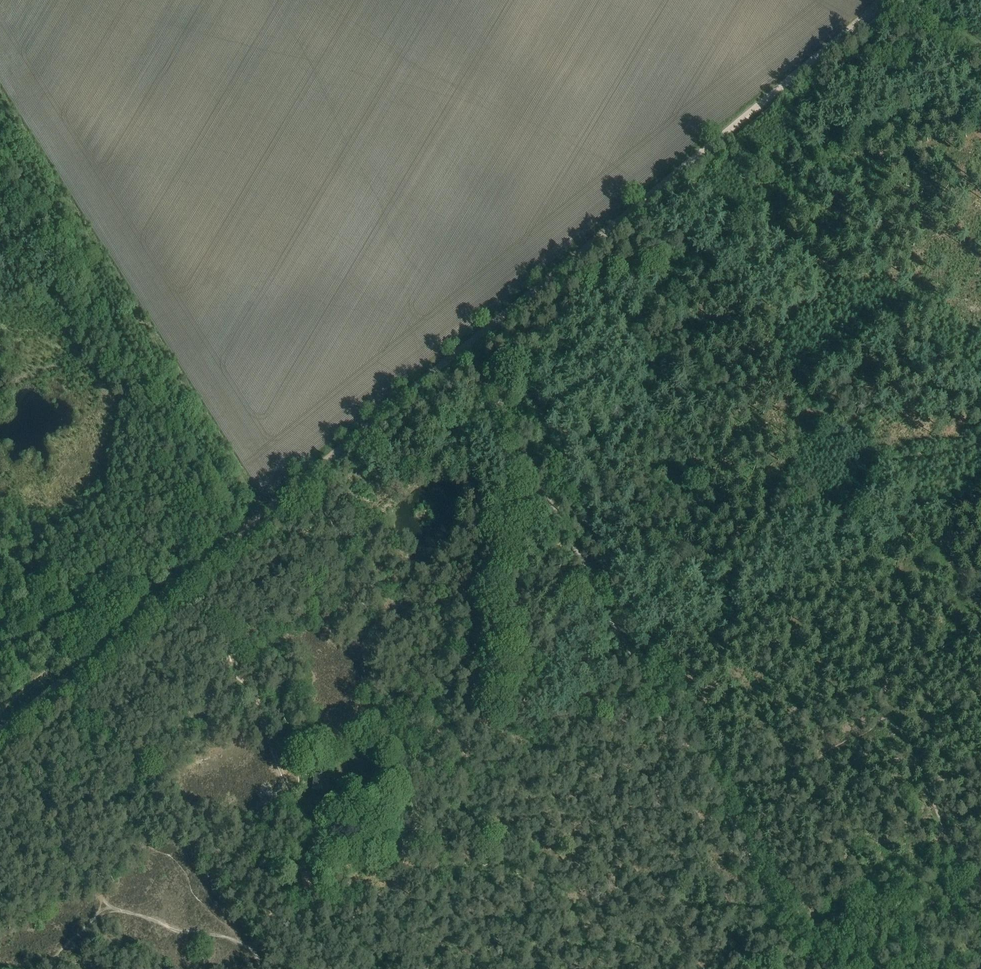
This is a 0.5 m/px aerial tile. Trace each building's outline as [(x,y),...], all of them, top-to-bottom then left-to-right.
[(305,894),(313,892),(310,872),(301,873),(305,894)]
